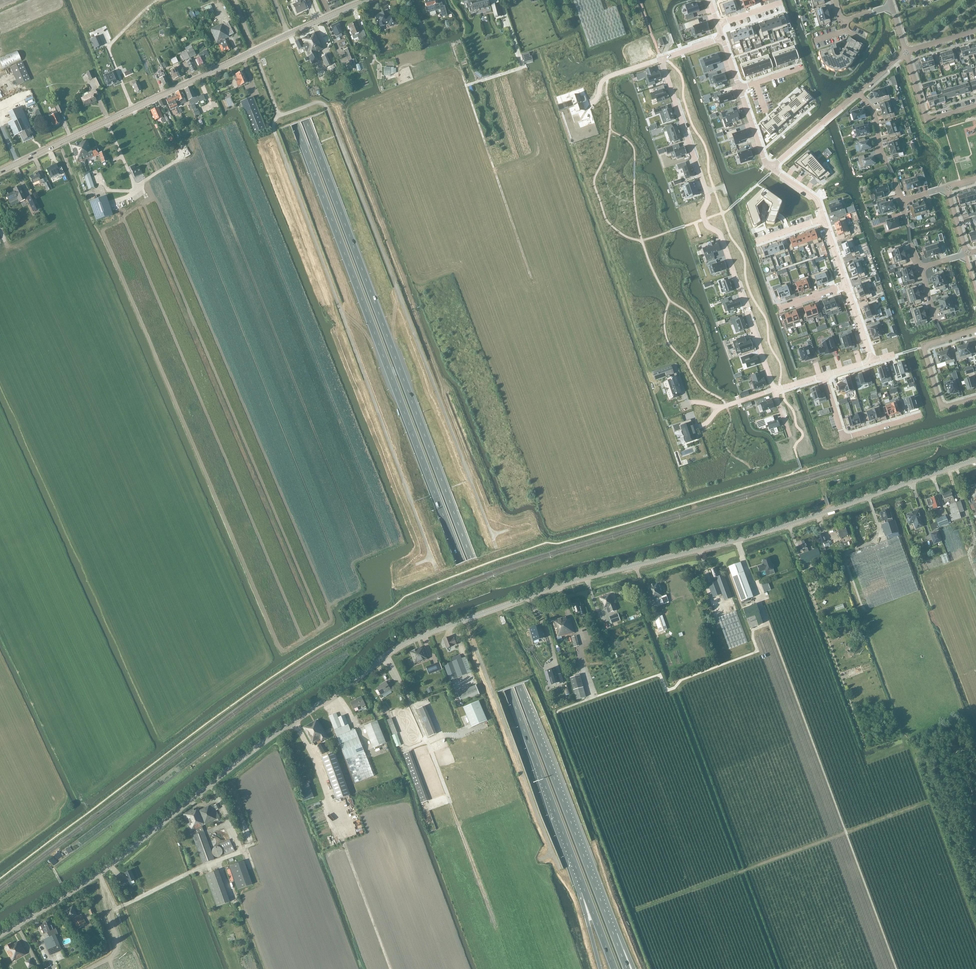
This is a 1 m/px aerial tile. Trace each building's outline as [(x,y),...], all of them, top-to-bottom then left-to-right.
[(299,2),(293,5),(297,14),(302,11),(306,9),(302,1),(301,0),(298,0),(299,2)] [(427,7),(426,7),(426,8),(426,10),(428,11),(429,11),(430,13),(436,11),(436,9),(435,8),(436,8),(434,4),(433,4),(432,0),(433,0),(425,0),(427,7)] [(433,0),(432,0),(433,4),(434,4),(436,8),(435,8),(436,9),(436,11),(442,9),(441,3),(439,4),(438,0),(433,0)] [(469,5),(472,4),(472,5),(471,5),(472,7),(473,10),(484,8),(484,7),(486,12),(491,11),(490,6),(488,0),(467,0),(469,5)] [(590,48),(626,35),(616,7),(604,11),(601,0),(574,0),(590,48)] [(726,0),(727,2),(727,1),(731,13),(737,11),(736,9),(739,8),(736,0),(727,0),(726,0)] [(741,7),(744,6),(745,9),(750,7),(748,0),(739,0),(741,7)] [(727,2),(719,4),(722,13),(725,12),(726,15),(731,13),(727,1),(727,2)] [(693,14),(700,11),(697,4),(692,6),(691,4),(685,6),(686,8),(688,15),(685,16),(687,20),(694,17),(693,14)] [(215,14),(211,5),(205,8),(208,17),(215,14)] [(825,6),(814,9),(817,18),(828,14),(827,10),(826,9),(825,6)] [(376,21),(376,22),(378,22),(380,27),(389,24),(390,27),(396,24),(394,16),(388,18),(386,12),(374,16),(376,21)] [(828,14),(817,18),(819,26),(830,23),(829,20),(830,20),(829,18),(828,14)] [(784,16),(779,18),(783,29),(782,29),(783,30),(788,29),(792,28),(789,20),(786,21),(784,16)] [(779,18),(774,19),(778,31),(782,29),(783,29),(779,18)] [(698,19),(683,24),(686,30),(693,28),(697,37),(702,35),(702,33),(709,30),(707,23),(700,25),(698,19)] [(774,19),(769,21),(772,30),(773,32),(778,31),(774,19)] [(219,26),(219,25),(210,30),(216,43),(217,43),(219,45),(217,46),(221,53),(226,51),(227,51),(228,51),(230,50),(230,49),(227,41),(226,42),(225,39),(229,37),(229,36),(234,34),(228,22),(219,26)] [(357,22),(348,25),(352,36),(353,39),(358,38),(359,41),(367,38),(364,30),(361,31),(360,32),(358,26),(359,26),(357,22)] [(338,23),(331,26),(336,39),(342,36),(341,34),(343,33),(338,23)] [(761,29),(758,30),(761,40),(764,39),(764,37),(769,35),(768,31),(767,32),(764,23),(759,25),(761,29)] [(751,27),(746,29),(749,38),(750,40),(755,38),(758,37),(756,31),(753,32),(751,27)] [(420,32),(415,34),(417,41),(423,40),(420,32)] [(733,39),(730,40),(732,46),(735,45),(740,43),(740,41),(739,41),(736,32),(731,34),(733,39)] [(307,37),(315,54),(316,54),(319,52),(319,51),(323,49),(318,39),(315,33),(309,36),(309,35),(307,37)] [(99,36),(91,39),(95,48),(103,45),(99,36)] [(298,40),(297,41),(296,42),(295,42),(299,50),(304,47),(312,64),(319,61),(316,54),(315,54),(307,37),(299,40),(298,40)] [(831,49),(819,52),(820,57),(822,56),(823,59),(821,59),(824,64),(825,64),(826,66),(825,67),(826,67),(827,68),(828,69),(829,70),(831,71),(833,71),(836,72),(838,72),(840,72),(843,71),(844,71),(845,70),(846,70),(847,69),(846,68),(849,66),(850,67),(853,63),(852,62),(853,59),(854,60),(856,56),(855,55),(856,54),(857,54),(862,46),(859,45),(860,44),(851,40),(852,39),(849,38),(846,42),(849,44),(842,57),(842,58),(841,59),(837,60),(834,58),(833,55),(832,52),(835,51),(835,52),(840,51),(838,46),(836,47),(835,45),(830,46),(831,49)] [(794,46),(789,48),(793,61),(799,59),(794,46)] [(344,50),(348,61),(349,61),(354,59),(355,59),(351,47),(344,50)] [(969,57),(966,47),(966,48),(960,49),(961,52),(958,53),(961,61),(964,60),(969,59),(969,57)] [(193,48),(187,51),(191,58),(197,55),(193,48)] [(789,48),(783,50),(788,63),(793,61),(789,48)] [(783,50),(778,52),(782,65),(788,63),(783,50)] [(180,54),(183,62),(190,59),(186,51),(180,54)] [(946,52),(949,65),(955,63),(958,62),(955,53),(952,53),(952,52),(949,52),(949,51),(946,52)] [(203,52),(198,55),(200,58),(195,60),(199,67),(208,62),(203,52)] [(778,52),(772,54),(777,67),(782,65),(778,52)] [(944,66),(949,65),(946,52),(942,53),(943,54),(940,55),(941,57),(938,58),(940,64),(943,63),(944,66)] [(4,69),(21,61),(18,53),(0,61),(4,69)] [(533,61),(532,56),(531,57),(530,53),(522,55),(523,61),(524,60),(525,63),(533,61)] [(706,66),(703,67),(704,72),(704,73),(714,69),(713,66),(720,63),(717,54),(703,59),(706,66)] [(322,57),(326,67),(332,65),(327,55),(322,57)] [(768,55),(762,57),(767,70),(773,68),(768,55)] [(762,57),(757,59),(761,72),(767,70),(762,57)] [(929,71),(935,69),(934,65),(937,65),(935,59),(932,59),(932,58),(929,58),(929,57),(926,58),(929,68),(929,71)] [(921,63),(918,64),(920,70),(923,69),(924,72),(929,71),(929,68),(926,58),(922,59),(923,60),(920,61),(921,63)] [(757,59),(751,61),(756,74),(761,72),(757,59)] [(186,62),(192,73),(197,71),(191,60),(186,62)] [(751,61),(746,63),(750,76),(756,74),(751,61)] [(11,68),(19,86),(30,80),(22,62),(11,68)] [(746,63),(740,65),(745,78),(750,76),(746,63)] [(384,67),(384,76),(393,76),(393,67),(384,67)] [(170,71),(174,79),(180,76),(176,68),(170,71)] [(646,71),(635,75),(637,75),(638,79),(646,77),(647,79),(648,78),(651,86),(655,84),(655,81),(661,79),(659,72),(655,74),(654,72),(653,72),(652,69),(646,71)] [(91,71),(86,73),(90,80),(94,78),(91,71)] [(158,75),(163,86),(168,84),(163,73),(161,73),(160,71),(158,73),(158,75)] [(103,76),(107,86),(108,86),(107,86),(111,84),(111,85),(114,84),(113,84),(117,82),(118,82),(117,82),(113,72),(114,72),(113,72),(103,76)] [(233,81),(232,83),(234,87),(236,88),(241,85),(240,83),(247,80),(243,72),(242,72),(240,72),(239,73),(236,75),(237,79),(235,80),(233,81)] [(717,73),(708,76),(710,80),(713,78),(716,85),(717,84),(718,86),(723,85),(722,83),(726,81),(726,78),(725,77),(724,74),(718,76),(717,73)] [(133,86),(136,93),(141,91),(138,83),(137,84),(136,81),(132,83),(133,86)] [(655,92),(650,94),(652,94),(654,99),(655,99),(656,98),(657,102),(667,98),(665,91),(663,92),(661,86),(654,89),(655,92)] [(191,87),(184,90),(188,99),(189,102),(191,106),(205,100),(203,95),(198,97),(198,96),(195,97),(191,87)] [(950,99),(955,97),(953,91),(952,89),(952,87),(946,88),(947,91),(950,99)] [(802,93),(799,95),(806,103),(807,103),(808,101),(809,102),(812,99),(802,88),(800,90),(802,93)] [(887,89),(884,89),(873,93),(875,97),(876,99),(883,97),(883,100),(890,98),(889,95),(887,89)] [(94,97),(97,95),(95,91),(89,94),(90,95),(82,99),(85,106),(89,105),(88,104),(95,100),(94,97)] [(178,107),(187,103),(185,98),(181,91),(176,93),(176,95),(173,97),(176,102),(178,107)] [(720,92),(714,94),(715,99),(718,98),(720,105),(732,101),(730,93),(722,96),(722,95),(721,95),(720,92)] [(572,100),(567,102),(568,107),(574,105),(576,111),(584,109),(579,94),(571,97),(572,100)] [(932,96),(935,106),(940,105),(938,97),(937,94),(932,96)] [(794,95),(792,97),(801,108),(805,105),(804,105),(806,103),(799,95),(797,97),(794,95)] [(935,106),(932,96),(926,97),(930,108),(931,109),(935,108),(934,107),(935,106)] [(166,100),(171,110),(175,108),(178,107),(176,102),(173,97),(166,100)] [(241,102),(254,135),(266,130),(253,97),(247,100),(241,102)] [(792,102),(789,104),(796,112),(798,110),(798,111),(801,108),(792,97),(789,99),(792,102)] [(159,101),(162,107),(164,106),(167,113),(169,111),(166,105),(164,99),(159,101)] [(890,99),(879,102),(880,105),(880,106),(880,107),(881,111),(893,108),(890,99)] [(784,104),(781,106),(791,117),(794,114),(796,112),(796,113),(796,112),(789,104),(786,107),(784,104)] [(61,105),(55,108),(56,111),(58,115),(64,112),(61,106),(61,105)] [(195,106),(191,107),(195,116),(200,114),(198,109),(197,109),(195,106)] [(667,106),(654,110),(655,115),(660,114),(663,113),(667,122),(674,120),(671,109),(669,110),(667,106)] [(781,111),(779,113),(785,121),(786,122),(786,121),(788,119),(788,120),(791,117),(781,106),(779,108),(781,111)] [(12,121),(8,123),(13,136),(21,133),(24,140),(31,137),(30,135),(33,134),(31,129),(31,128),(21,107),(9,113),(12,121)] [(856,107),(849,112),(851,114),(852,114),(854,121),(857,120),(857,122),(862,120),(861,119),(866,117),(865,113),(864,113),(863,110),(859,111),(856,107)] [(151,111),(155,120),(162,117),(158,108),(151,111)] [(895,116),(893,108),(881,111),(882,115),(883,115),(883,117),(884,117),(884,120),(895,116)] [(733,109),(721,113),(723,119),(726,118),(728,124),(740,120),(737,112),(734,113),(733,109)] [(53,116),(49,117),(53,126),(54,125),(55,126),(56,126),(59,125),(59,124),(60,124),(59,123),(61,122),(58,115),(56,111),(51,113),(53,116)] [(773,113),(771,115),(781,126),(784,123),(783,123),(785,121),(779,113),(776,116),(773,113)] [(771,120),(768,122),(775,130),(777,128),(778,129),(781,126),(771,115),(769,117),(771,120)] [(891,120),(885,122),(886,125),(886,126),(887,130),(896,128),(894,122),(892,123),(891,120)] [(763,122),(760,124),(770,135),(773,132),(775,130),(775,131),(776,131),(775,130),(768,122),(765,125),(763,122)] [(852,126),(853,130),(856,130),(858,137),(861,136),(861,137),(866,136),(865,135),(870,134),(868,130),(869,130),(868,126),(863,127),(862,123),(852,126)] [(672,125),(665,128),(666,128),(667,132),(667,131),(669,136),(672,135),(674,141),(681,139),(679,134),(680,134),(679,131),(678,131),(677,128),(674,129),(672,125)] [(888,134),(889,136),(890,139),(901,135),(899,127),(896,128),(887,130),(888,134)] [(736,130),(727,133),(729,139),(733,137),(736,145),(742,143),(741,141),(746,139),(744,132),(737,134),(736,130)] [(860,143),(858,144),(861,152),(871,149),(869,140),(866,141),(865,138),(859,140),(860,143)] [(899,138),(888,142),(889,145),(888,145),(889,146),(890,150),(901,147),(899,138)] [(83,141),(71,145),(77,163),(99,155),(99,154),(97,147),(90,149),(87,141),(84,142),(83,141)] [(677,145),(665,149),(667,155),(674,152),(676,158),(677,157),(677,159),(682,158),(681,156),(687,154),(684,147),(679,149),(677,145)] [(890,150),(891,154),(892,156),(893,159),(899,157),(904,155),(903,153),(901,147),(890,150)] [(744,149),(737,151),(738,154),(740,161),(741,163),(745,162),(749,161),(748,158),(752,157),(750,150),(747,151),(745,152),(744,149)] [(99,155),(100,155),(102,163),(107,161),(104,152),(99,154),(99,155)] [(802,158),(797,162),(802,168),(803,170),(805,168),(815,159),(811,155),(809,156),(808,155),(807,153),(801,158),(802,158)] [(876,164),(874,157),(865,159),(864,156),(858,157),(860,164),(863,163),(864,168),(876,164)] [(815,159),(805,168),(809,173),(811,175),(813,173),(813,172),(821,166),(820,166),(816,160),(815,159)] [(686,163),(678,165),(679,169),(683,168),(686,179),(694,176),(693,173),(694,172),(692,169),(691,165),(687,167),(686,163)] [(56,176),(61,174),(64,172),(61,167),(58,169),(56,164),(52,166),(46,169),(49,175),(55,173),(56,176)] [(134,165),(130,167),(135,177),(136,177),(142,174),(139,166),(136,168),(134,165)] [(813,173),(820,181),(824,178),(825,176),(824,176),(828,173),(822,166),(823,166),(822,165),(820,166),(821,166),(813,172),(813,173)] [(39,181),(41,184),(44,182),(42,179),(41,179),(38,172),(30,176),(33,184),(39,181)] [(89,172),(83,174),(88,189),(94,187),(89,172)] [(925,185),(923,179),(920,180),(917,181),(916,176),(910,178),(914,189),(917,188),(919,187),(922,186),(925,185)] [(914,189),(910,178),(902,180),(905,191),(908,190),(908,191),(910,190),(914,189)] [(695,183),(683,186),(687,198),(699,194),(695,183)] [(889,192),(887,184),(875,188),(877,193),(874,194),(875,200),(884,197),(883,194),(889,192)] [(14,191),(6,195),(10,203),(18,199),(19,202),(26,199),(20,187),(14,190),(14,191)] [(746,206),(746,207),(752,225),(766,221),(775,224),(782,204),(782,203),(763,190),(762,190),(746,206)] [(968,194),(970,202),(971,205),(975,203),(973,192),(968,194)] [(27,198),(33,211),(40,208),(33,195),(27,198)] [(961,208),(966,206),(965,204),(963,195),(957,197),(961,208)] [(90,202),(96,219),(97,221),(113,215),(106,196),(90,202)] [(832,205),(829,206),(831,210),(830,210),(831,214),(835,212),(837,217),(844,215),(840,202),(839,203),(838,199),(831,202),(832,205)] [(886,203),(885,199),(876,202),(878,207),(880,206),(883,214),(888,213),(888,214),(892,213),(892,212),(895,211),(894,209),(895,209),(894,206),(893,206),(892,202),(886,203)] [(922,203),(918,204),(921,215),(930,213),(927,202),(924,203),(924,202),(922,203)] [(912,206),(910,207),(913,218),(921,215),(918,204),(914,205),(912,206)] [(887,222),(889,230),(900,227),(897,219),(889,221),(887,216),(879,219),(880,224),(887,222)] [(840,223),(835,224),(837,230),(848,226),(845,218),(839,220),(840,223)] [(848,226),(837,230),(838,236),(844,234),(845,237),(851,235),(850,232),(848,226)] [(815,231),(809,233),(812,241),(813,244),(813,245),(819,243),(818,241),(821,240),(819,234),(816,235),(815,231)] [(809,233),(805,234),(808,243),(809,245),(813,244),(812,241),(809,233)] [(805,234),(800,236),(804,247),(809,245),(808,243),(805,234)] [(800,236),(795,237),(798,246),(798,249),(804,247),(800,236)] [(791,244),(788,245),(790,251),(794,250),(793,248),(798,246),(795,237),(790,239),(791,244)] [(847,243),(842,245),(844,251),(855,247),(852,238),(846,241),(847,243)] [(782,242),(777,244),(780,255),(786,253),(788,252),(786,246),(784,247),(782,242)] [(930,245),(934,256),(938,255),(939,254),(942,253),(939,242),(930,245)] [(708,253),(704,255),(706,260),(715,257),(713,253),(720,251),(718,248),(719,248),(717,243),(714,244),(714,243),(709,245),(709,246),(706,247),(708,253)] [(777,244),(772,245),(775,254),(775,257),(780,255),(777,244)] [(922,247),(925,258),(928,257),(928,258),(930,257),(934,256),(930,245),(922,247)] [(855,247),(844,251),(846,256),(851,255),(852,258),(860,255),(859,251),(859,252),(857,246),(855,247)] [(891,252),(893,258),(904,255),(903,251),(902,249),(901,246),(895,248),(896,251),(891,252)] [(763,254),(760,255),(762,261),(765,260),(771,258),(770,256),(767,247),(762,249),(763,254)] [(900,265),(906,263),(905,261),(906,260),(905,259),(904,255),(893,258),(895,264),(899,262),(900,265)] [(854,264),(849,266),(851,272),(863,268),(861,262),(864,261),(863,258),(853,261),(854,264)] [(716,261),(708,263),(710,267),(712,266),(715,273),(726,269),(726,267),(725,264),(724,264),(724,262),(717,264),(716,261)] [(909,266),(898,269),(901,278),(912,274),(911,270),(910,269),(909,266)] [(863,268),(851,272),(853,277),(858,275),(859,278),(865,276),(863,268)] [(827,270),(819,273),(823,285),(828,283),(827,280),(830,279),(827,270)] [(931,277),(933,283),(945,279),(943,271),(934,273),(935,276),(931,277)] [(819,273),(811,276),(814,285),(817,284),(818,286),(823,285),(819,273)] [(912,274),(901,278),(902,283),(903,286),(908,285),(914,283),(913,280),(914,280),(913,278),(912,274)] [(808,277),(800,279),(801,282),(804,291),(809,289),(808,287),(811,286),(808,277)] [(724,279),(717,281),(718,284),(720,284),(721,289),(724,288),(726,293),(733,291),(731,286),(731,285),(731,283),(730,283),(729,280),(725,282),(724,279)] [(861,285),(856,287),(858,293),(870,288),(870,289),(871,288),(869,283),(871,282),(870,279),(860,282),(861,285)] [(945,279),(933,283),(935,289),(939,288),(940,291),(946,289),(945,286),(947,285),(945,279)] [(801,282),(793,284),(795,291),(798,290),(799,293),(804,291),(801,282)] [(786,284),(781,286),(782,288),(785,298),(790,296),(790,293),(792,292),(790,285),(787,286),(786,284)] [(916,286),(905,289),(907,298),(919,294),(918,290),(917,291),(917,289),(916,286)] [(782,288),(774,291),(776,298),(779,297),(780,299),(785,298),(782,288)] [(870,288),(858,293),(860,298),(865,296),(866,299),(873,297),(870,289),(870,288)] [(919,294),(907,298),(910,306),(921,303),(920,300),(920,298),(919,294)] [(939,301),(940,306),(950,303),(952,303),(951,297),(948,298),(947,295),(941,297),(942,300),(939,301)] [(834,298),(828,300),(832,312),(838,310),(839,313),(842,312),(839,302),(836,303),(834,298)] [(728,299),(722,301),(723,305),(726,304),(728,312),(739,308),(739,306),(737,302),(736,300),(729,302),(728,299)] [(824,307),(822,308),(824,314),(827,313),(827,314),(832,312),(828,300),(823,302),(824,307)] [(869,306),(863,308),(865,313),(877,309),(877,310),(878,309),(876,303),(878,303),(877,300),(868,303),(869,306)] [(950,303),(940,306),(942,312),(943,312),(944,315),(953,312),(955,312),(952,303),(950,303)] [(815,305),(809,306),(813,318),(819,316),(819,318),(822,317),(820,309),(817,310),(815,305)] [(806,314),(803,315),(805,321),(813,318),(809,306),(804,308),(806,314)] [(922,306),(911,309),(913,318),(925,314),(924,311),(923,311),(923,309),(922,306)] [(877,309),(865,313),(867,319),(872,317),(873,320),(880,318),(877,310),(877,309)] [(796,311),(790,313),(794,325),(795,325),(803,322),(801,315),(798,316),(796,311)] [(787,320),(784,321),(786,329),(795,326),(795,325),(794,325),(790,313),(785,315),(787,320)] [(925,314),(913,318),(916,327),(927,323),(926,320),(926,318),(925,314)] [(738,316),(730,319),(732,325),(737,323),(740,332),(747,329),(743,318),(739,319),(738,316)] [(873,328),(870,329),(873,338),(881,336),(878,326),(880,325),(879,322),(872,324),(873,328)] [(844,338),(841,338),(843,345),(844,344),(845,349),(852,347),(850,341),(853,340),(851,331),(847,332),(848,334),(843,336),(844,338)] [(824,347),(819,349),(820,354),(825,352),(826,355),(832,353),(831,348),(835,347),(833,339),(832,337),(828,338),(829,340),(827,341),(827,343),(823,344),(824,347)] [(737,341),(733,342),(734,347),(739,346),(741,353),(753,349),(750,340),(745,341),(744,338),(737,340),(737,341)] [(799,351),(800,355),(801,354),(803,361),(805,360),(806,361),(810,360),(809,355),(808,352),(807,350),(813,348),(811,341),(807,342),(808,346),(806,346),(806,348),(799,350),(799,351)] [(968,345),(962,346),(966,358),(972,357),(971,354),(974,354),(972,347),(969,348),(968,345)] [(966,358),(962,346),(957,348),(958,352),(955,353),(957,361),(966,358)] [(948,351),(942,352),(946,365),(955,362),(951,351),(948,352),(948,351)] [(946,365),(942,352),(937,354),(938,358),(935,359),(937,365),(945,362),(946,365)] [(748,356),(741,358),(743,364),(746,363),(748,368),(759,364),(756,357),(749,359),(748,356)] [(898,365),(893,366),(897,379),(902,378),(901,375),(908,373),(904,361),(897,363),(898,365)] [(669,367),(656,372),(658,378),(666,376),(668,382),(664,384),(669,399),(676,397),(675,394),(680,393),(675,378),(670,380),(669,375),(672,374),(669,367)] [(884,367),(878,369),(881,381),(887,379),(888,381),(892,380),(889,373),(886,374),(884,367)] [(953,393),(953,394),(957,393),(957,392),(958,392),(957,388),(956,384),(956,385),(955,383),(959,382),(955,371),(952,372),(954,382),(947,384),(948,384),(945,385),(946,391),(949,390),(950,394),(953,393)] [(865,373),(858,375),(861,386),(868,384),(868,385),(873,384),(870,377),(867,378),(865,373)] [(759,374),(752,376),(754,382),(752,382),(755,390),(756,389),(756,390),(760,389),(760,388),(766,386),(764,378),(760,379),(759,374)] [(837,387),(836,387),(837,391),(838,390),(839,392),(842,391),(842,392),(845,391),(846,393),(853,391),(849,378),(848,378),(847,377),(843,379),(843,380),(842,380),(842,382),(840,383),(840,384),(837,385),(837,387)] [(972,377),(964,380),(967,390),(970,389),(970,390),(971,390),(972,390),(973,389),(973,388),(975,388),(972,377)] [(819,387),(810,389),(811,390),(814,401),(819,400),(820,403),(827,401),(824,392),(820,393),(818,387),(819,387)] [(907,399),(903,400),(905,406),(908,405),(910,411),(918,409),(916,405),(917,405),(915,401),(914,397),(907,399)] [(763,399),(757,401),(759,405),(761,404),(763,411),(774,408),(771,400),(765,402),(763,399)] [(895,401),(890,403),(894,414),(899,413),(898,410),(901,409),(899,402),(896,403),(895,401)] [(885,406),(882,407),(885,414),(888,413),(888,416),(894,414),(890,403),(885,404),(885,406)] [(879,406),(871,408),(875,420),(880,419),(879,416),(882,415),(879,406)] [(866,412),(863,413),(865,420),(868,419),(869,422),(875,420),(871,408),(866,410),(866,412)] [(861,414),(852,416),(855,426),(861,424),(860,422),(863,421),(861,414)] [(773,416),(756,422),(758,427),(758,425),(760,425),(760,426),(768,423),(770,430),(769,430),(772,429),(774,434),(778,432),(777,428),(780,427),(780,426),(778,421),(776,422),(776,420),(775,421),(773,416)] [(852,416),(844,419),(846,426),(849,425),(850,428),(855,426),(852,416)] [(691,420),(673,426),(675,432),(682,430),(686,443),(697,439),(693,426),(691,426),(691,423),(692,423),(691,420)] [(951,491),(942,494),(945,503),(950,501),(951,504),(948,505),(951,514),(954,521),(961,518),(959,513),(964,512),(960,501),(956,503),(955,503),(951,491)] [(927,499),(926,500),(928,507),(933,506),(934,509),(941,507),(937,496),(931,498),(927,499)] [(882,512),(880,513),(883,521),(890,519),(890,520),(892,519),(890,512),(889,513),(888,510),(882,512)] [(907,519),(909,524),(910,524),(913,522),(915,526),(916,526),(917,528),(923,526),(921,520),(922,520),(921,518),(922,518),(921,515),(920,515),(919,510),(916,511),(915,512),(907,515),(908,519),(907,519)] [(946,516),(936,519),(939,528),(951,524),(950,522),(948,522),(946,516)] [(881,525),(885,536),(898,532),(895,521),(892,522),(885,524),(881,525)] [(837,529),(840,538),(848,535),(845,526),(837,529)] [(931,534),(934,544),(941,541),(938,532),(931,534)] [(818,536),(820,544),(822,549),(822,551),(826,550),(825,548),(823,543),(826,542),(823,534),(821,535),(820,534),(819,535),(818,536)] [(863,548),(863,550),(850,555),(870,609),(918,591),(898,537),(872,547),(871,544),(863,548)] [(798,543),(797,543),(800,551),(803,550),(804,553),(809,552),(808,548),(805,540),(801,542),(800,541),(798,542),(798,543)] [(804,553),(799,555),(803,565),(821,558),(818,548),(809,552),(804,553)] [(941,556),(944,565),(950,562),(947,554),(941,556)] [(763,560),(763,561),(762,562),(763,565),(758,566),(760,572),(765,570),(766,572),(773,569),(773,568),(774,567),(774,566),(774,565),(773,564),(772,564),(770,559),(769,559),(769,558),(763,560)] [(753,597),(747,581),(741,563),(729,567),(741,602),(753,597)] [(717,580),(708,584),(713,597),(722,594),(725,601),(731,598),(727,586),(724,578),(723,575),(722,575),(720,571),(718,572),(716,568),(713,569),(712,569),(711,570),(710,570),(712,575),(711,576),(712,578),(713,578),(716,577),(717,580)] [(659,583),(646,587),(648,592),(647,593),(650,601),(657,599),(661,597),(663,604),(669,602),(667,595),(664,596),(659,583)] [(600,598),(603,608),(606,607),(608,613),(617,610),(611,594),(600,598)] [(574,604),(572,605),(575,613),(580,612),(581,615),(585,614),(583,606),(580,607),(579,603),(576,604),(574,604)] [(718,618),(730,649),(748,643),(736,611),(718,618)] [(609,617),(612,624),(620,621),(618,614),(609,617)] [(667,629),(662,615),(654,618),(659,632),(667,629)] [(567,620),(566,618),(566,617),(565,617),(562,618),(557,619),(557,620),(552,621),(557,637),(558,642),(562,640),(561,636),(562,636),(575,633),(571,619),(567,620)] [(530,629),(534,641),(546,637),(545,632),(542,633),(542,631),(541,626),(530,629)] [(444,639),(447,648),(454,646),(453,646),(457,644),(454,638),(451,639),(450,637),(444,639)] [(420,648),(410,652),(414,664),(428,659),(424,648),(421,649),(420,648)] [(452,662),(458,678),(468,674),(460,655),(451,658),(453,662),(452,662)] [(420,676),(432,671),(428,659),(415,664),(420,676)] [(440,662),(431,665),(433,672),(442,669),(440,662)] [(444,665),(450,680),(458,677),(452,662),(444,665)] [(548,670),(552,684),(560,682),(555,668),(548,670)] [(580,675),(570,678),(574,690),(583,687),(580,675)] [(383,685),(377,688),(381,695),(382,695),(391,690),(392,691),(394,689),(389,681),(387,683),(386,682),(382,684),(383,685)] [(416,687),(418,694),(430,691),(428,684),(416,687)] [(480,696),(476,686),(458,694),(462,703),(480,696)] [(583,687),(574,690),(576,700),(586,697),(583,687)] [(351,703),(354,709),(361,706),(362,707),(365,705),(362,697),(357,699),(357,700),(351,703)] [(479,701),(463,707),(472,727),(488,721),(479,701)] [(418,710),(430,738),(437,735),(426,707),(418,710)] [(329,716),(346,759),(364,751),(356,729),(351,731),(345,715),(339,718),(337,713),(329,716)] [(392,718),(387,720),(393,735),(397,734),(398,734),(392,719),(392,718)] [(303,728),(312,743),(316,741),(316,742),(321,739),(322,742),(328,738),(318,719),(303,728)] [(365,726),(374,748),(386,743),(378,721),(365,726)] [(443,737),(451,734),(448,723),(440,725),(443,737)] [(392,736),(394,741),(395,741),(397,747),(402,745),(397,734),(393,735),(392,736)] [(323,743),(318,746),(323,754),(328,752),(327,751),(323,743)] [(364,751),(346,759),(355,784),(375,776),(364,751)] [(409,752),(403,754),(422,803),(427,801),(409,752)] [(322,758),(337,800),(350,795),(335,753),(322,758)] [(314,797),(309,783),(299,787),(304,801),(314,797)] [(214,860),(202,826),(218,818),(219,821),(221,821),(220,818),(213,804),(199,811),(199,809),(194,811),(194,809),(183,814),(191,831),(192,831),(193,835),(193,836),(203,864),(214,860)] [(248,829),(243,831),(247,841),(252,839),(248,829)] [(220,844),(225,855),(235,851),(230,840),(220,844)] [(222,854),(222,852),(222,850),(221,848),(220,847),(219,847),(217,847),(215,847),(214,848),(213,848),(212,850),(212,852),(212,853),(212,854),(213,855),(214,856),(215,857),(217,857),(218,857),(220,856),(221,856),(221,855),(222,854)] [(244,861),(229,866),(238,890),(252,885),(244,861)] [(135,880),(131,870),(124,873),(125,877),(119,879),(122,885),(128,882),(128,883),(135,880)] [(218,870),(205,875),(217,907),(230,902),(218,870)] [(66,917),(68,921),(73,919),(78,929),(87,924),(81,914),(78,916),(76,913),(77,913),(73,906),(64,911),(67,916),(66,917)] [(43,924),(40,926),(44,934),(47,932),(49,937),(44,940),(48,950),(50,955),(62,950),(60,945),(58,941),(58,940),(58,939),(57,939),(55,935),(58,934),(55,927),(53,928),(50,922),(46,923),(46,922),(45,922),(43,923),(43,924)] [(10,943),(4,947),(12,961),(16,958),(16,959),(26,954),(19,941),(11,945),(10,943)]
